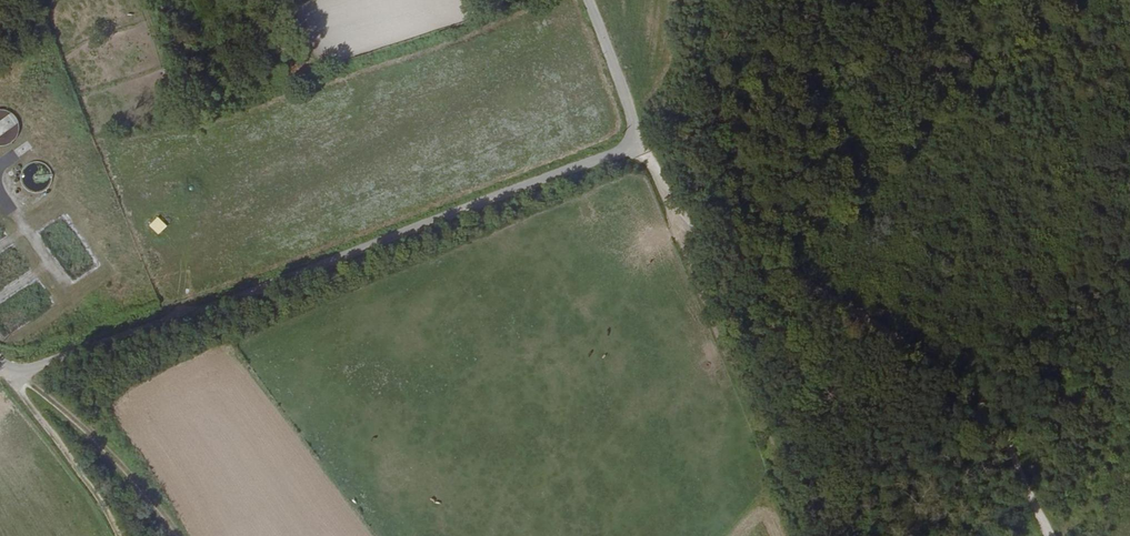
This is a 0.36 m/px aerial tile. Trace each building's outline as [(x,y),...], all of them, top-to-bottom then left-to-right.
[(0,121),(0,136),(19,124),(12,113),(0,121)] [(49,178),(34,176),(32,190),(47,192),(49,178)] [(159,235),(172,222),(163,214),(151,227),(159,235)]
